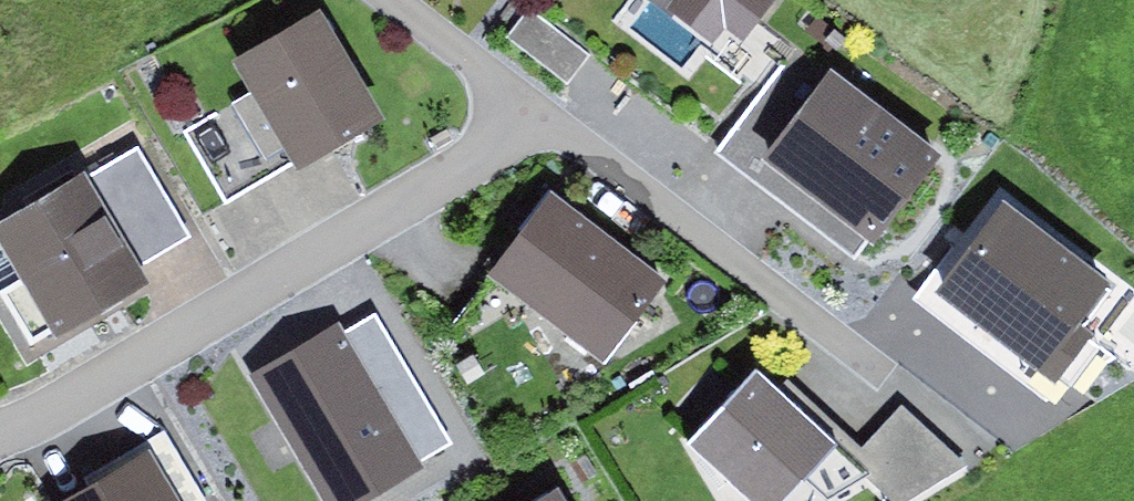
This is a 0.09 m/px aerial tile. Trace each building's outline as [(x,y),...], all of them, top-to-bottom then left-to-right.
[(665,17),(736,71),(758,42),(749,35),(776,0),(678,0),(665,17)] [(530,10),(507,38),(567,86),(590,58),(530,10)] [(318,23),(234,71),(251,100),(232,111),(265,167),(283,157),(299,186),(384,137),(318,23)] [(762,176),(822,94),(784,66),(715,161),(854,262),(863,250),(762,176)] [(942,165),(832,83),(822,94),(762,176),(863,250),(872,258),(942,165)] [(193,241),(140,151),(86,180),(137,273),(193,241)] [(86,180),(0,228),(0,256),(17,287),(0,296),(0,303),(29,354),(54,340),(55,347),(150,296),(137,273),(86,180)] [(552,204),(491,284),(608,372),(669,292),(552,204)] [(1003,211),(930,307),(1053,400),(1094,346),(1081,337),(1113,294),(1003,211)] [(374,319),(344,336),(421,465),(451,448),(374,319)] [(251,380),(322,500),(379,500),(426,474),(421,465),(344,336),(340,328),(251,380)] [(690,455),(741,500),(792,500),(834,454),(776,401),(753,384),(690,455)] [(790,384),(776,401),(834,454),(849,468),(864,451),(790,384)] [(900,410),(864,451),(849,468),(883,500),(916,500),(967,471),(900,410)] [(92,498),(149,464),(171,500),(201,500),(163,438),(84,485),(92,498)] [(86,500),(171,500),(149,464),(92,498),(86,500)]
